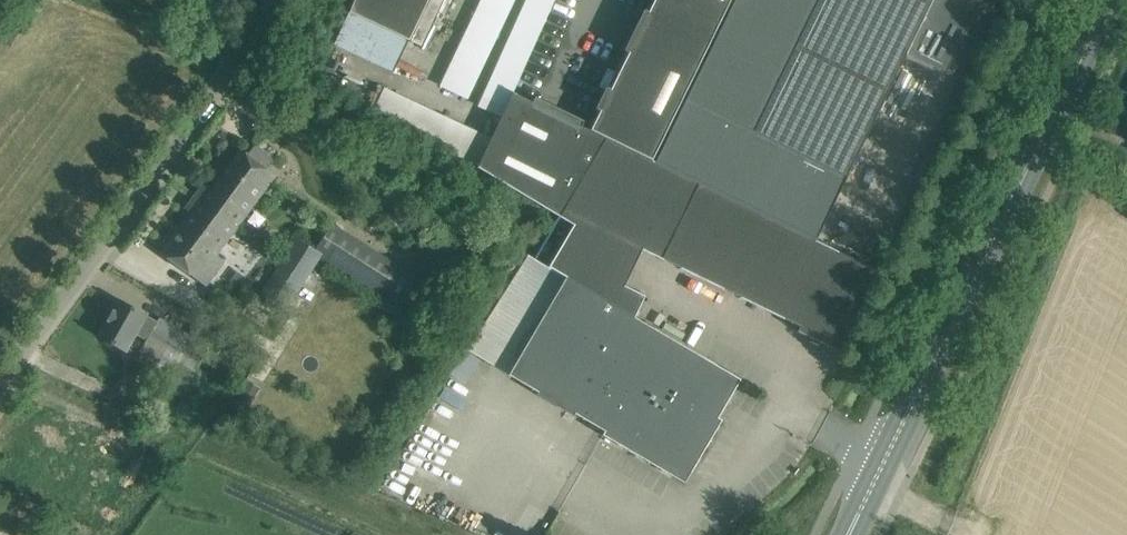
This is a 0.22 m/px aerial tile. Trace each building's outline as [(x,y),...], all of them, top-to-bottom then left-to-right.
[(428,0),(354,0),(349,12),(409,40),(426,5),(428,0)] [(647,13),(643,11),(623,51),(627,53),(609,90),(605,88),(594,109),(599,111),(589,131),(581,127),(583,122),(534,98),(532,103),(512,93),(477,168),(558,216),(604,138),(651,161),(730,0),(653,0),(647,13)] [(743,151),(834,196),(873,117),(913,136),(980,0),(817,0),(743,151)] [(432,134),(453,78),(428,69),(408,124),(432,134)] [(799,328),(797,332),(839,352),(878,272),(651,161),(604,138),(558,216),(572,224),(547,267),(565,278),(634,318),(644,296),(624,286),(641,250),(799,328)] [(201,203),(235,228),(274,176),(240,151),(201,203)] [(215,255),(235,228),(201,203),(163,254),(193,277),(211,252),(215,255)] [(417,279),(331,224),(315,250),(321,254),(319,258),(398,309),(417,279)] [(321,254),(315,250),(295,238),(277,267),(282,270),(264,298),(285,311),(319,258),(321,254)] [(604,431),(601,435),(684,484),(721,420),(717,418),(739,380),(634,318),(565,278),(547,267),(528,255),(467,350),(508,374),(508,375),(604,431)] [(136,357),(186,386),(216,335),(196,323),(188,336),(158,318),(156,323),(144,316),(119,301),(99,336),(124,351),(135,332),(146,339),(136,357)]
